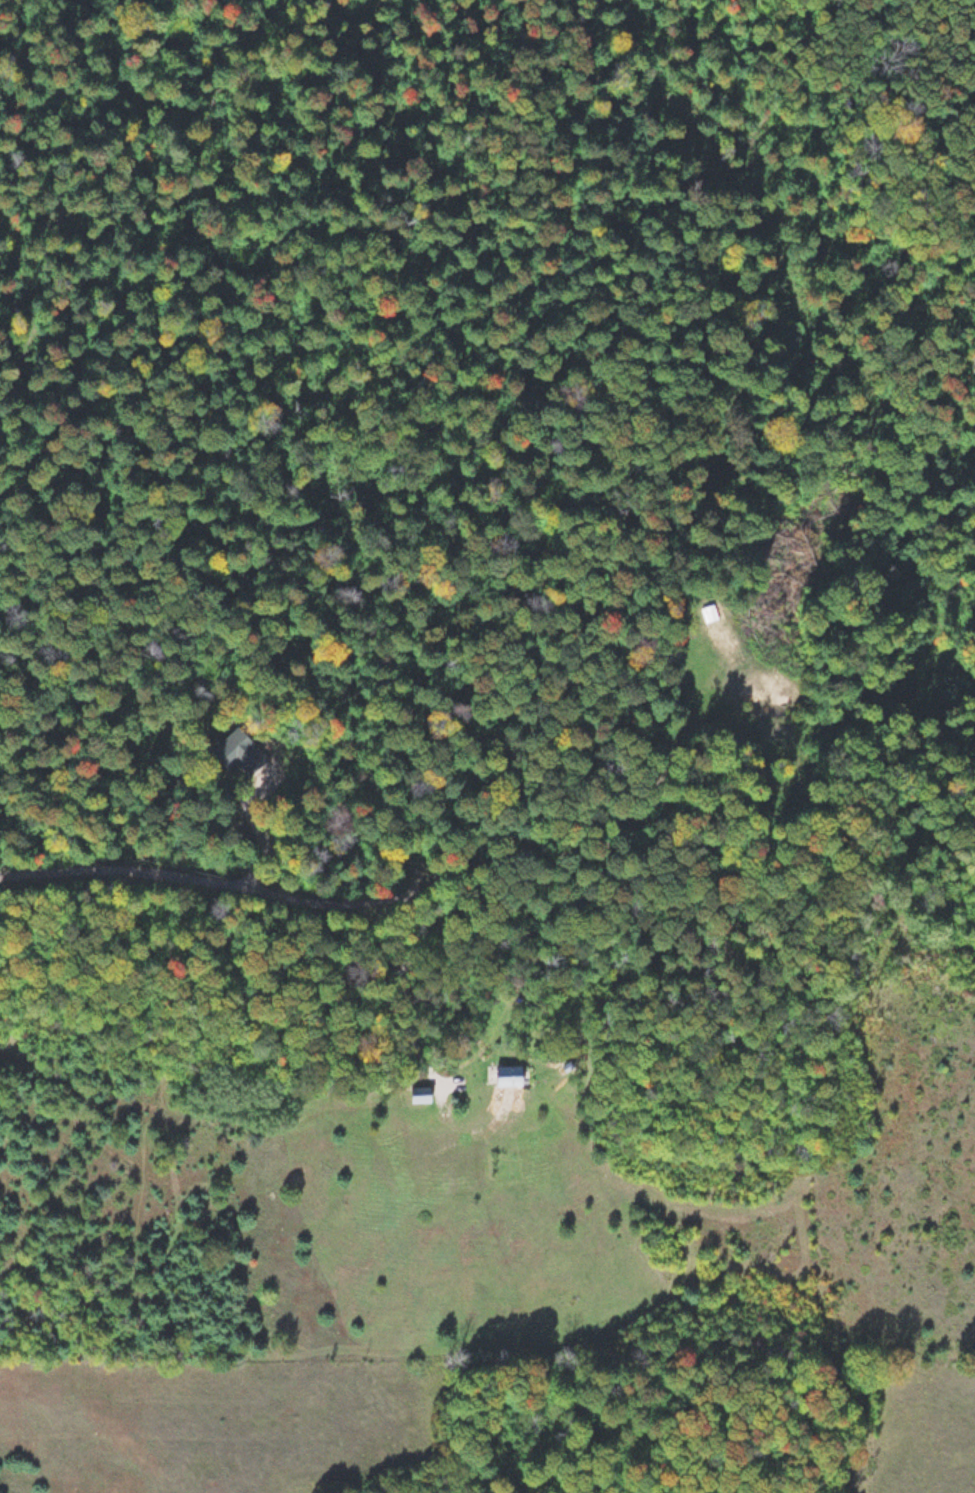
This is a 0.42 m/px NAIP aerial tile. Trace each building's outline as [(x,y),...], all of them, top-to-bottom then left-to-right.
[(724,614),(718,599),(697,609),(704,624),(724,614)] [(251,744),(233,726),(207,752),(225,769),(251,744)] [(518,1065),(490,1065),(490,1086),(518,1086),(518,1065)] [(427,1087),(406,1087),(406,1102),(427,1102),(427,1087)]
